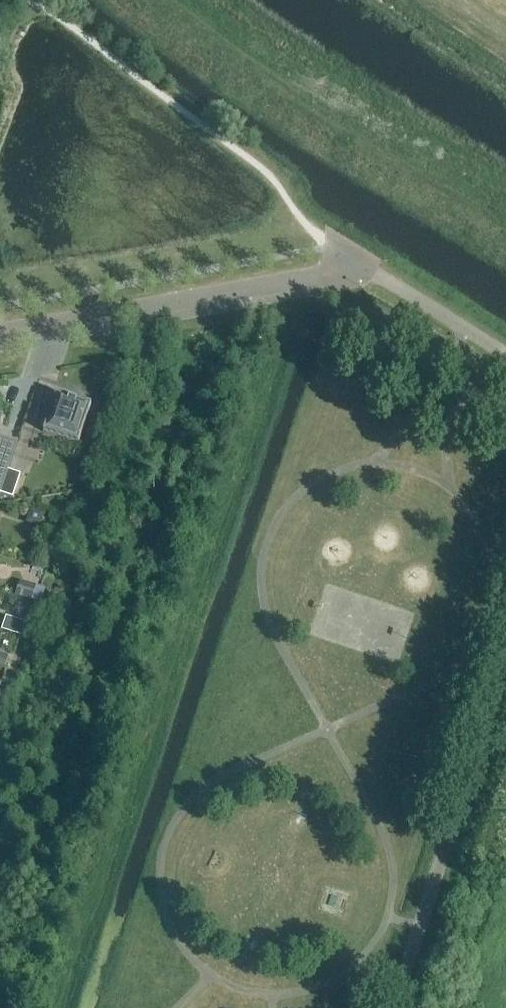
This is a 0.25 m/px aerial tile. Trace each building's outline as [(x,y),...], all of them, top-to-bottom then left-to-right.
[(78,445),(91,407),(77,402),(77,404),(70,402),(70,400),(56,395),(43,433),(78,445)] [(8,472),(0,469),(0,495),(8,472)] [(13,499),(21,476),(8,472),(0,495),(13,499)] [(21,581),(16,596),(29,600),(32,601),(36,586),(34,585),(21,581)] [(11,635),(15,625),(5,622),(1,632),(11,635)] [(8,658),(0,655),(0,668),(4,670),(8,658)]
